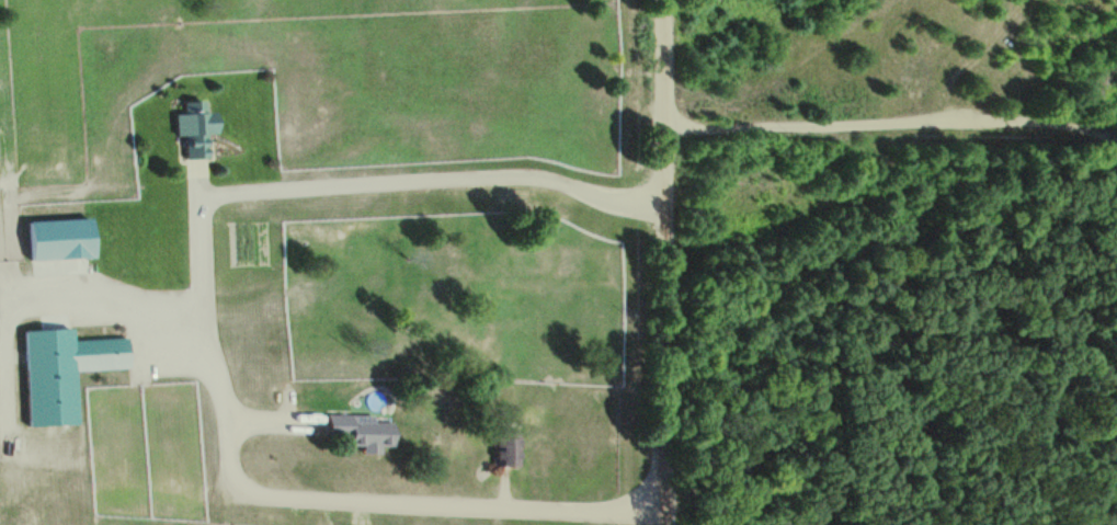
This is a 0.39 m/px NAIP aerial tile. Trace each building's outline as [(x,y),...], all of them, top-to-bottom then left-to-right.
[(189,99),(189,112),(181,112),(181,132),(189,132),(189,157),(214,157),(213,130),(220,130),(220,110),(208,111),(208,99),(189,99)] [(32,219),(34,258),(101,254),(100,216),(32,219)] [(27,328),(32,424),(81,422),(79,370),(132,368),(130,335),(76,339),(76,324),(27,328)] [(331,414),(331,442),(366,441),(366,453),(385,452),(385,441),(397,441),(397,421),(363,422),(363,413),(331,414)] [(498,430),(498,469),(525,468),(524,429),(498,430)]
